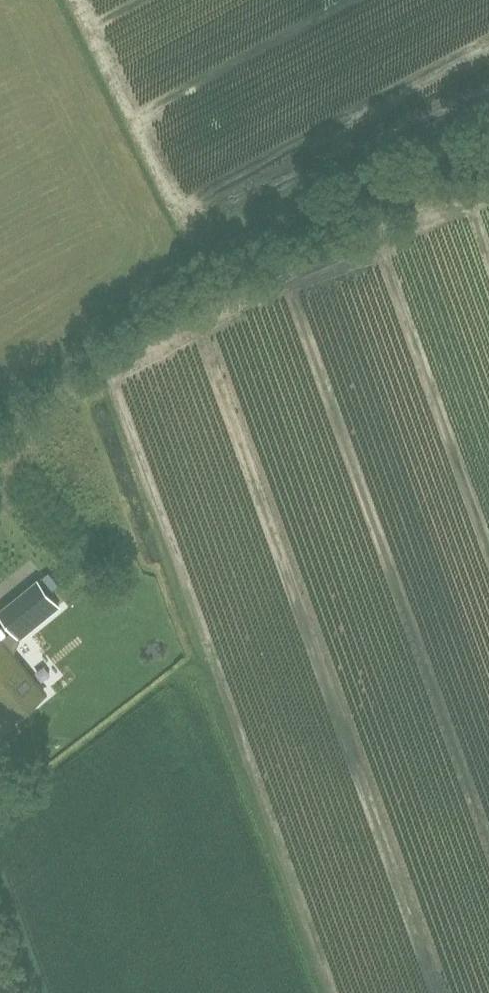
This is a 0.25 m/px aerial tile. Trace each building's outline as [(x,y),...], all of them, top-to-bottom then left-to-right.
[(0,611),(0,614),(20,638),(60,606),(39,580),(0,611)] [(14,719),(45,694),(2,641),(0,643),(0,701),(14,719)]
